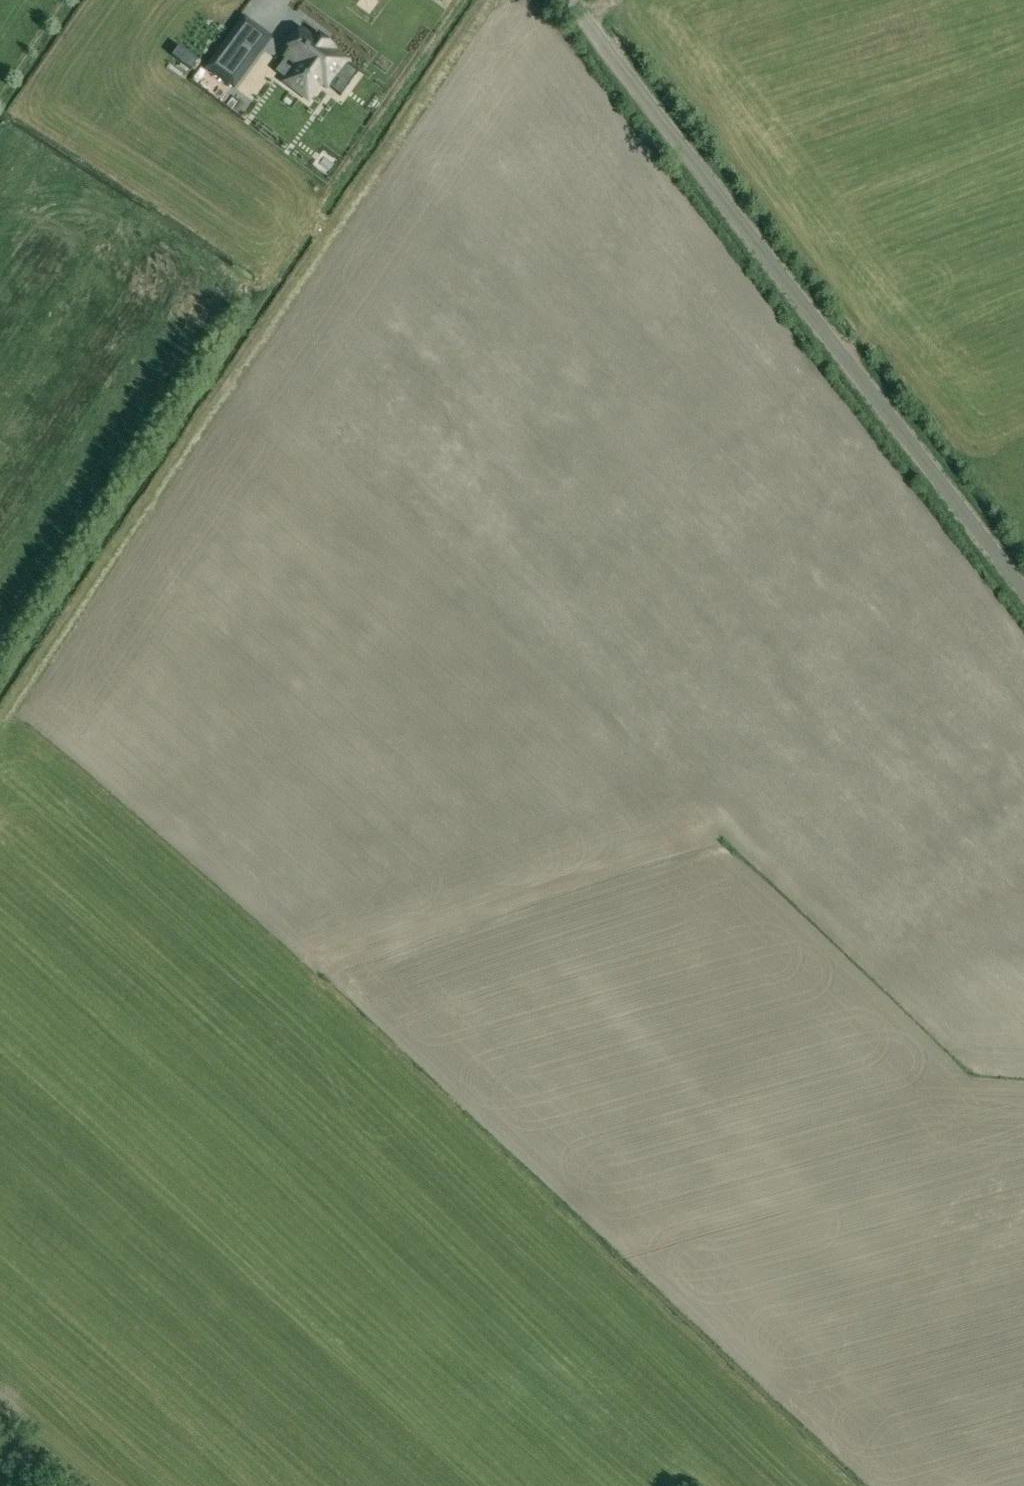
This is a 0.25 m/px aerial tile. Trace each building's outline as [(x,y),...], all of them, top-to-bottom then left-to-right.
[(291,50),(286,57),(298,66),(287,81),(285,83),(308,100),(321,83),(327,87),(336,75),(346,61),(333,52),(334,50),(318,38),(315,42),(301,32),(290,48),(291,50)] [(233,37),(209,69),(233,86),(256,54),(233,37)] [(352,104),(363,89),(340,72),(329,86),(343,97),(331,113),(345,124),(357,108),(352,104)]
